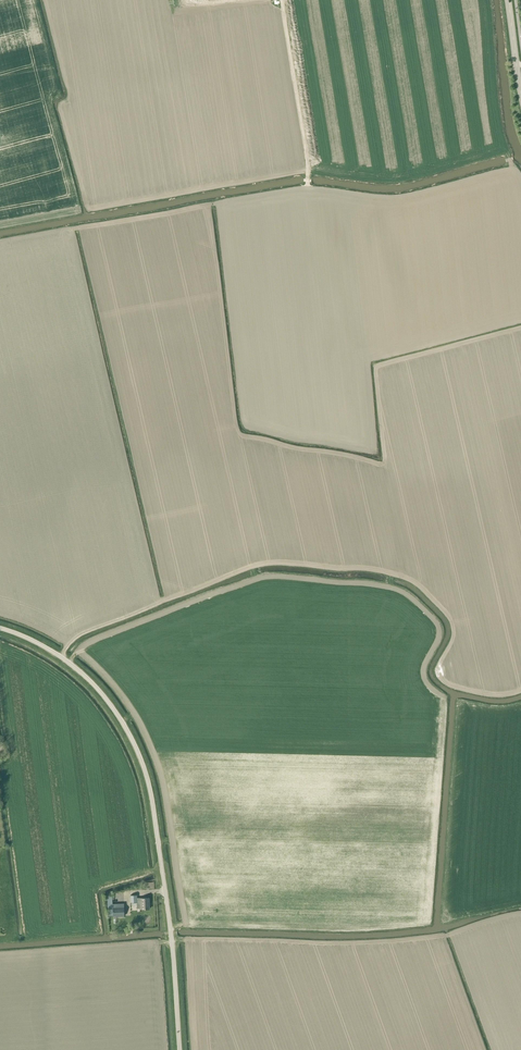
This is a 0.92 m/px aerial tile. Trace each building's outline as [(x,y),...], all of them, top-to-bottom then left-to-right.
[(138,908),(140,908),(140,909),(150,909),(149,898),(140,898),(137,898),(137,895),(131,895),(132,902),(137,902),(138,908)] [(125,916),(124,904),(113,904),(114,917),(125,916)]
